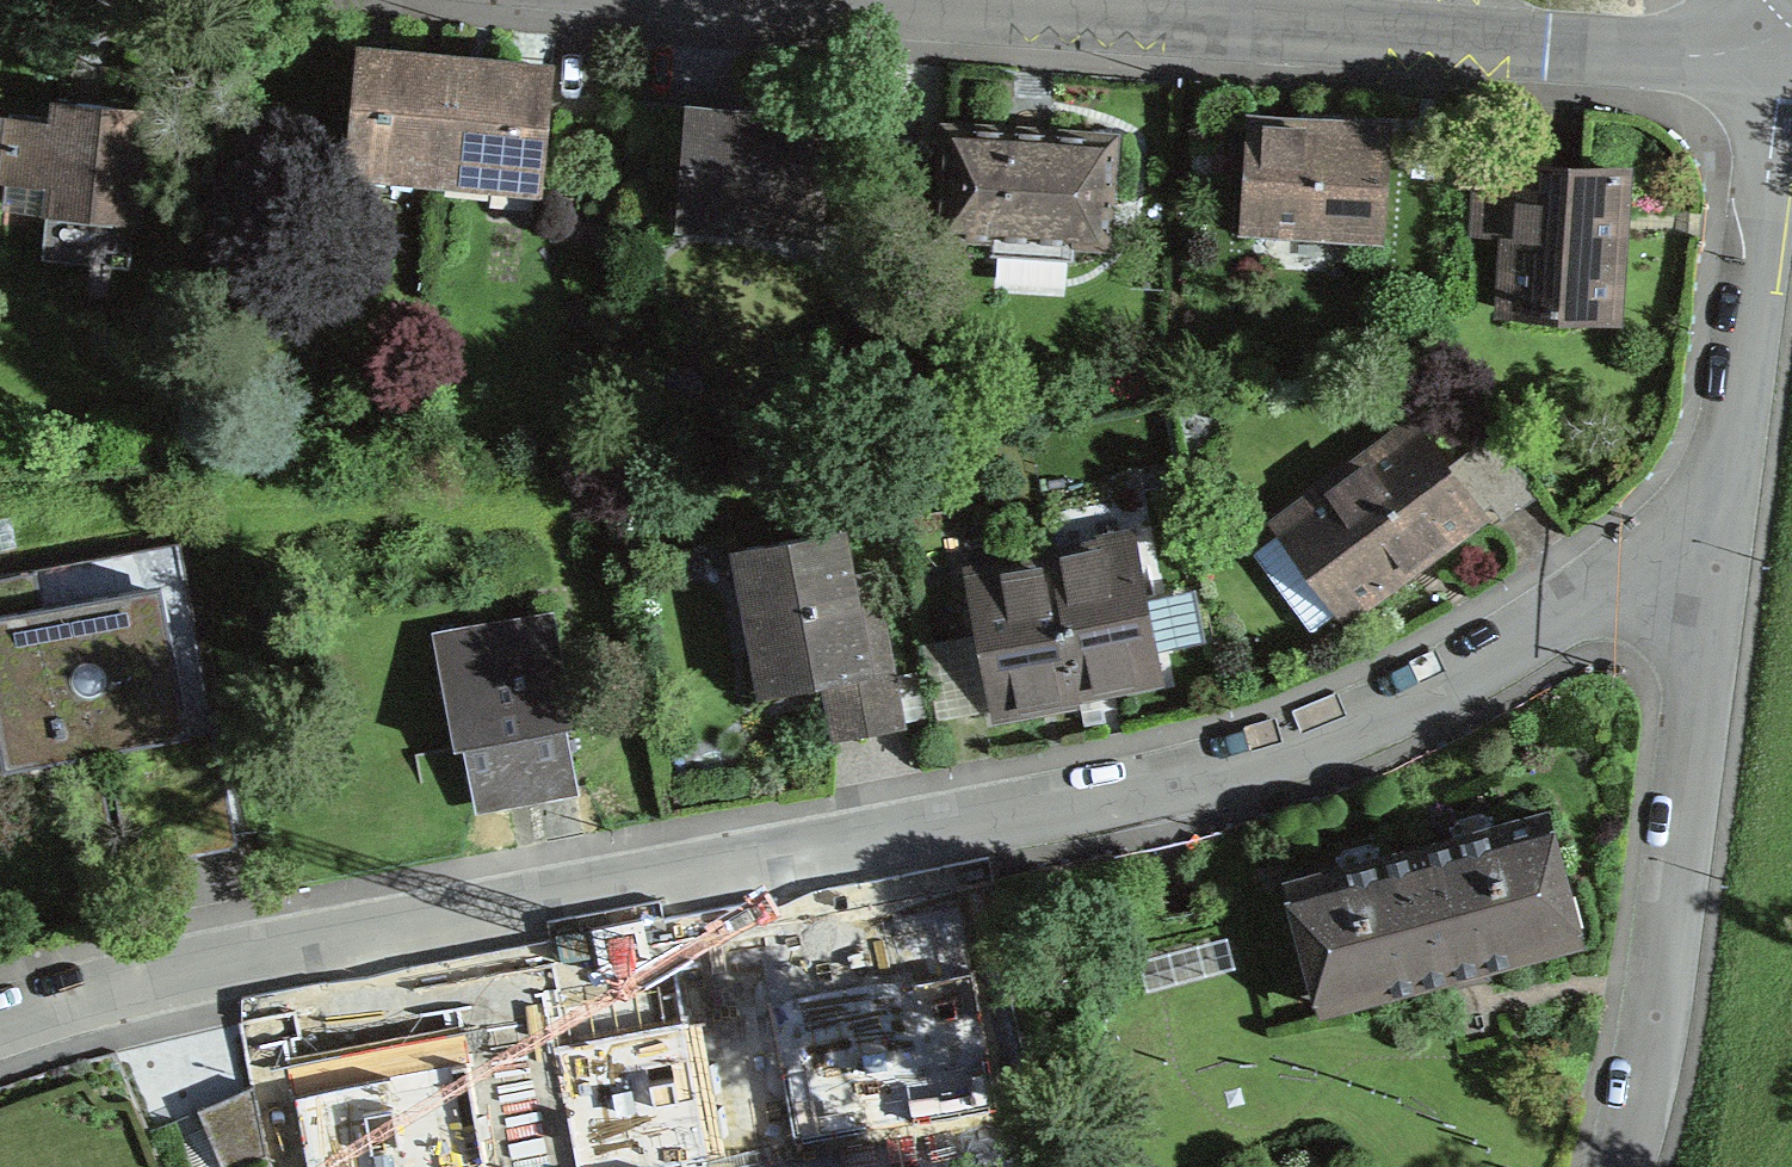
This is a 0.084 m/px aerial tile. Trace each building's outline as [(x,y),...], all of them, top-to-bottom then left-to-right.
[(359,51),(348,156),(444,165),(454,60),(378,53),(359,51)] [(454,60),(444,165),(540,174),(550,70),(469,62),(454,60)] [(9,113),(1,182),(49,187),(42,258),(129,267),(146,107),(73,99),(58,97),(56,118),(9,113)] [(691,106),(630,100),(620,213),(817,230),(826,122),(699,112),(691,112),(691,106)] [(1376,233),(1382,131),(1278,124),(1255,122),(1248,224),(1376,233)] [(1005,130),(946,126),(939,233),(998,237),(997,249),(1068,253),(1068,241),(1106,244),(1113,137),(1055,133),(1055,129),(1012,126),(1006,126),(1005,130)] [(1621,171),(1478,161),(1474,227),(1511,230),(1506,310),(1611,317),(1616,248),(1621,171)] [(1495,437),(1447,472),(1413,426),(1281,524),(1345,611),(1407,565),(1491,502),(1501,515),(1535,490),(1495,437)] [(824,679),(826,685),(848,681),(858,735),(902,727),(872,571),(849,575),(840,529),(742,547),(769,689),(786,686),(824,679)] [(36,567),(36,569),(0,576),(0,612),(161,581),(190,733),(104,750),(126,854),(247,831),(227,722),(215,724),(180,540),(36,567)] [(1052,564),(1076,688),(1111,681),(1157,672),(1156,671),(1132,552),(1102,557),(1101,549),(1051,559),(1052,564)] [(1077,693),(1076,688),(1052,564),(1003,574),(1005,582),(972,588),(995,708),(995,709),(1004,707),(1077,693)] [(148,586),(0,614),(0,681),(16,764),(69,754),(176,734),(148,586)] [(455,746),(465,744),(472,784),(493,780),(530,773),(534,796),(576,788),(564,725),(573,724),(553,613),(547,614),(548,619),(481,632),(480,627),(475,628),(482,664),(442,672),(455,746)] [(1444,975),(1563,944),(1550,893),(1565,889),(1544,813),(1289,881),(1310,958),(1325,953),(1338,1004),(1444,975)] [(870,990),(768,1009),(794,1150),(999,1112),(973,971),(870,990)] [(551,1049),(573,1166),(701,1166),(711,1165),(685,1024),(619,1037),(551,1049)] [(293,1097),(306,1166),(488,1166),(469,1064),(380,1081),(293,1097)]
